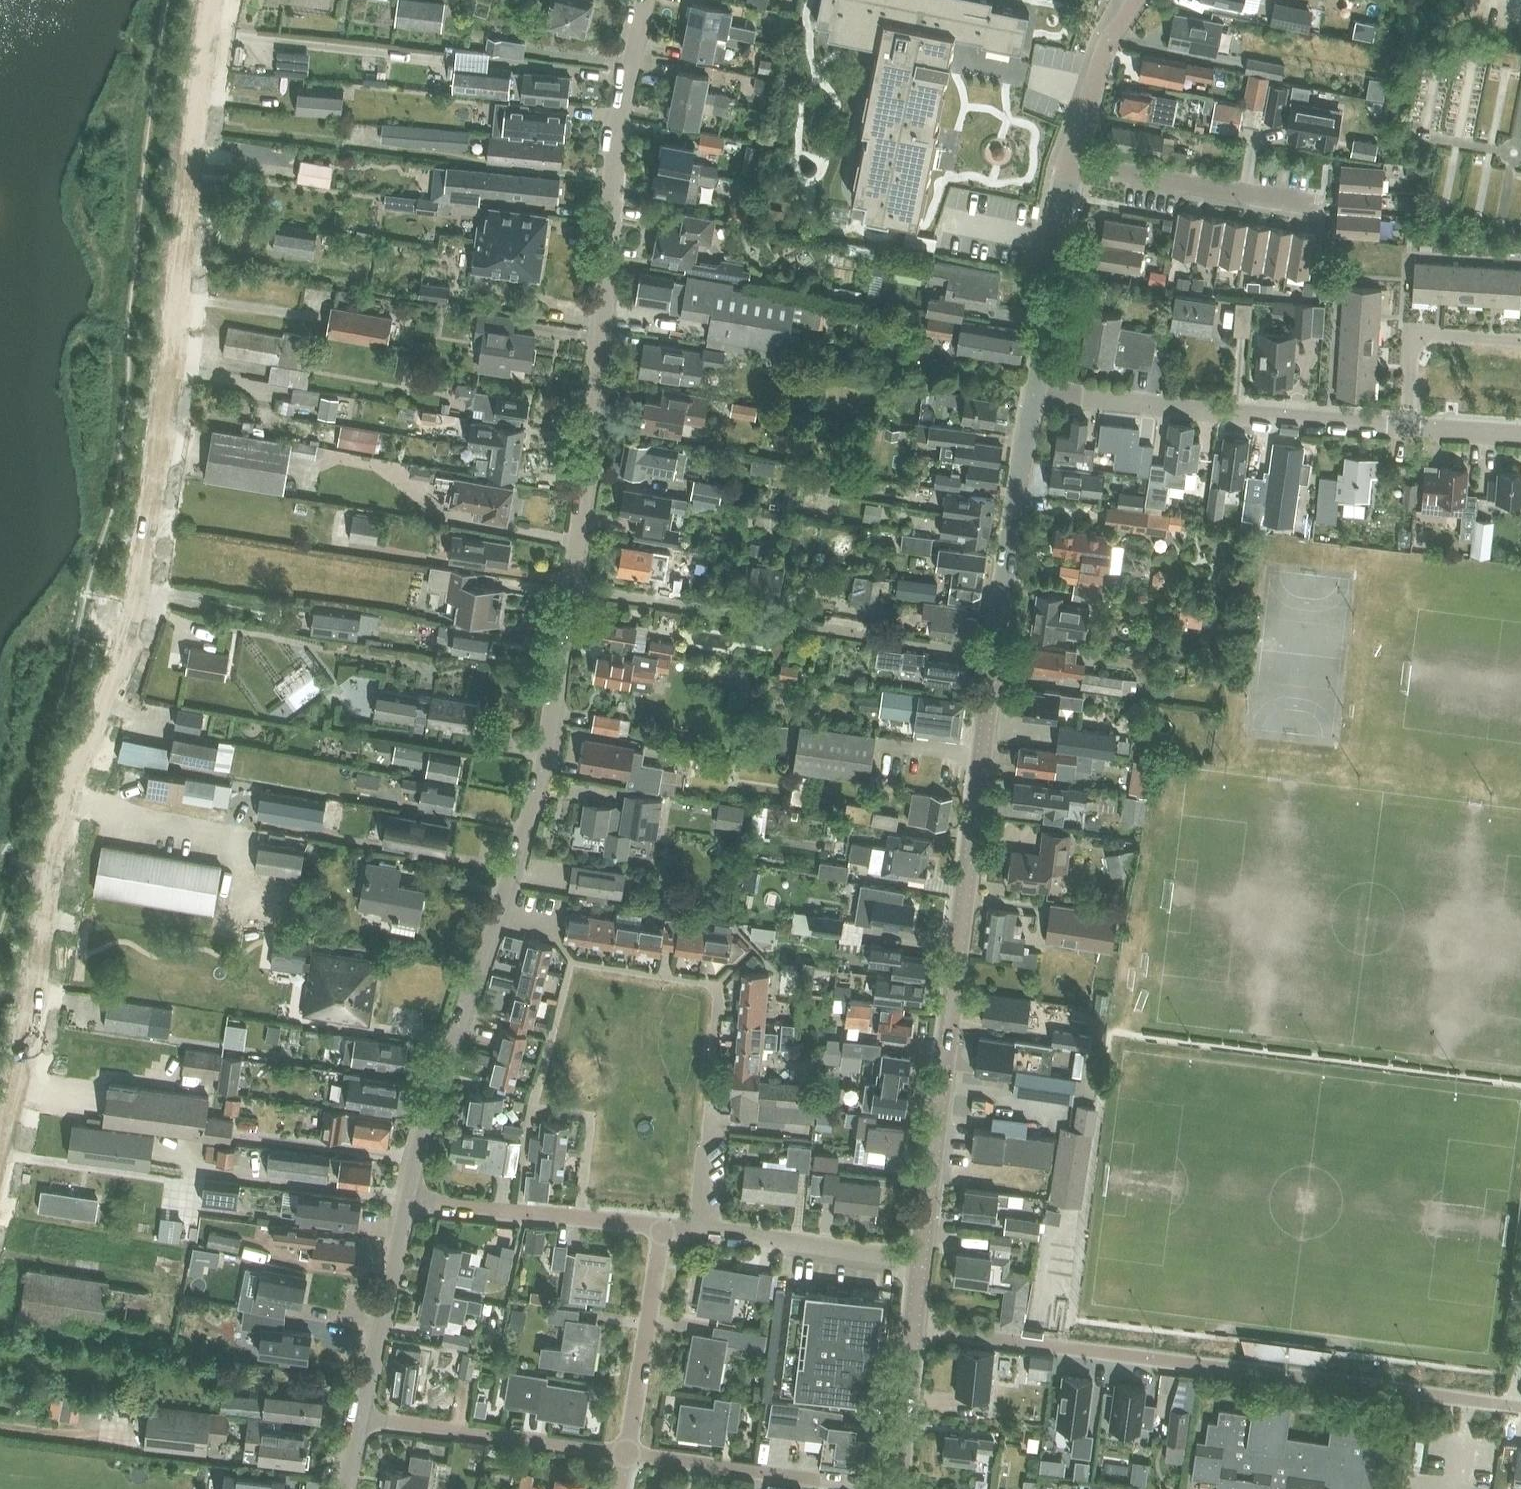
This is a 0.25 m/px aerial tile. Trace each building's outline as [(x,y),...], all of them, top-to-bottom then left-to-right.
[(445,3),(423,0),(398,0),(395,25),(442,31),(445,3)] [(594,1),(588,0),(552,0),(546,26),(585,36),(594,1)] [(766,7),(768,0),(747,0),(746,4),(766,9),(766,7)] [(817,23),(830,25),(828,36),(882,47),(880,58),(876,57),(862,128),(870,129),(868,140),(865,139),(854,196),(867,199),(864,215),(890,220),(890,218),(919,223),(930,165),(926,164),(931,143),(934,144),(938,125),(936,125),(947,71),(944,70),(946,60),(949,60),(954,34),(982,39),(981,42),(1011,48),(1018,12),(1029,14),(1029,13),(992,5),(993,0),(821,0),(817,23)] [(730,10),(693,2),(688,26),(717,33),(726,35),(727,33),(741,37),(752,38),(754,28),(728,23),(730,10)] [(1273,5),(1270,24),(1308,31),(1312,12),(1273,5)] [(1216,54),(1222,22),(1175,14),(1169,45),(1216,54)] [(726,35),(717,33),(688,26),(683,50),(713,56),(713,58),(724,60),(727,47),(724,45),(725,44),(744,47),(746,38),(741,37),(727,33),(726,35)] [(779,26),(777,36),(789,38),(791,29),(779,26)] [(503,40),(488,38),(486,52),(501,54),(503,40)] [(1180,62),(1144,55),(1140,78),(1168,84),(1168,85),(1181,88),(1183,76),(1212,82),(1215,67),(1181,60),(1180,62)] [(779,75),(782,62),(761,58),(759,72),(779,75)] [(1249,58),(1246,70),(1282,77),(1284,65),(1249,58)] [(525,74),(512,73),(513,71),(457,65),(454,92),(510,97),(511,96),(523,97),(523,99),(568,103),(571,77),(525,73),(525,74)] [(727,105),(729,95),(716,93),(706,90),(708,77),(679,71),(675,94),(727,105)] [(1250,73),(1248,85),(1268,89),(1270,77),(1250,73)] [(366,77),(365,83),(385,85),(386,79),(366,77)] [(774,91),(775,80),(756,77),(755,87),(774,91)] [(1372,78),(1369,97),(1384,99),(1387,81),(1372,78)] [(1270,85),(1264,118),(1282,122),(1288,88),(1270,85)] [(1293,85),(1291,97),(1308,100),(1310,87),(1293,85)] [(343,116),(345,92),(345,91),(300,87),(298,113),(343,116)] [(1117,100),(1116,107),(1118,110),(1121,112),(1121,113),(1173,123),(1178,98),(1141,91),(1140,93),(1125,90),(1124,98),(1120,99),(1117,100)] [(725,114),(727,105),(675,94),(670,118),(699,124),(702,110),(711,112),(712,112),(725,114)] [(1216,101),(1211,129),(1238,133),(1243,106),(1216,101)] [(1291,101),(1285,137),(1337,145),(1343,110),(1291,101)] [(567,118),(567,113),(528,109),(528,105),(495,102),(492,132),(565,139),(565,134),(567,134),(570,133),(571,120),(569,119),(567,118)] [(1185,163),(1185,162),(1188,152),(1174,149),(1175,143),(1162,141),(1163,135),(1112,126),(1109,146),(1159,155),(1159,158),(1185,163)] [(424,128),(423,145),(469,149),(471,133),(424,128)] [(720,152),(723,138),(701,133),(698,148),(720,152)] [(562,167),(564,143),(491,137),(489,161),(562,167)] [(1354,139),(1351,155),(1374,159),(1377,143),(1354,139)] [(661,166),(717,176),(719,166),(691,161),(694,147),(665,142),(661,166)] [(330,186),(333,166),(300,160),(297,181),(330,186)] [(1340,188),(1383,191),(1384,168),(1342,164),(1340,188)] [(715,186),(717,176),(661,166),(656,189),(685,195),(684,199),(696,201),(700,183),(715,186)] [(1408,167),(1408,177),(1417,178),(1418,168),(1408,167)] [(446,190),(445,202),(479,205),(480,193),(558,202),(560,179),(449,168),(448,168),(446,190)] [(1381,213),(1383,191),(1340,188),(1338,210),(1381,213)] [(387,193),(385,206),(417,211),(437,214),(438,202),(439,199),(431,198),(418,197),(387,193)] [(1396,195),(1395,207),(1407,207),(1408,195),(1396,195)] [(478,239),(544,248),(548,216),(488,208),(487,214),(486,214),(484,226),(480,225),(478,239)] [(1379,237),(1381,213),(1338,210),(1337,233),(1379,237)] [(1196,258),(1203,216),(1180,212),(1173,254),(1196,258)] [(709,241),(713,218),(685,213),(683,223),(670,220),(669,230),(659,228),(654,258),(688,265),(686,273),(747,283),(750,270),(741,268),(742,264),(724,260),(717,265),(694,260),(698,239),(709,241)] [(1396,215),(1396,226),(1406,227),(1407,216),(1396,215)] [(1218,262),(1226,220),(1203,216),(1196,258),(1218,262)] [(1164,217),(1162,229),(1172,230),(1174,219),(1164,217)] [(1101,242),(1144,249),(1148,226),(1105,219),(1101,242)] [(1241,265),(1248,223),(1226,220),(1218,262),(1241,265)] [(1263,269),(1270,227),(1248,223),(1241,265),(1263,269)] [(314,256),(317,231),(279,226),(275,250),(314,256)] [(1286,273),(1293,231),(1270,227),(1263,269),(1286,273)] [(1293,231),(1286,273),(1309,277),(1316,235),(1293,231)] [(906,232),(903,245),(935,251),(937,238),(934,238),(906,232)] [(540,280),(544,248),(478,239),(473,271),(540,280)] [(1140,272),(1144,249),(1101,242),(1098,265),(1140,272)] [(876,254),(872,272),(884,274),(887,257),(876,254)] [(994,305),(999,279),(990,277),(991,271),(951,264),(951,263),(936,260),(932,281),(947,284),(945,296),(939,302),(931,301),(929,315),(960,320),(964,300),(994,305)] [(1442,301),(1445,263),(1415,261),(1413,299),(1442,301)] [(1471,303),(1474,265),(1445,263),(1442,301),(1471,303)] [(1500,305),(1503,267),(1474,265),(1471,303),(1500,305)] [(1503,267),(1500,305),(1520,306),(1520,268),(1503,267)] [(1151,270),(1149,282),(1163,285),(1165,273),(1151,270)] [(687,283),(674,281),(674,278),(642,273),(637,302),(671,307),(670,312),(712,319),(709,336),(728,339),(726,347),(776,356),(803,360),(812,303),(809,302),(795,300),(796,298),(732,288),(733,282),(688,275),(687,283)] [(1193,276),(1191,287),(1202,289),(1204,278),(1193,276)] [(1177,277),(1176,286),(1188,288),(1189,279),(1177,277)] [(1321,281),(1321,290),(1329,290),(1330,281),(1321,281)] [(1247,282),(1247,290),(1259,291),(1260,283),(1247,282)] [(1304,282),(1303,293),(1312,294),(1313,283),(1304,282)] [(449,302),(450,287),(422,283),(419,299),(449,302)] [(830,286),(829,294),(839,295),(840,287),(830,286)] [(1343,314),(1380,316),(1382,289),(1345,286),(1343,314)] [(850,289),(849,297),(860,299),(862,291),(850,289)] [(869,292),(867,302),(879,304),(881,294),(869,292)] [(1212,331),(1216,299),(1175,294),(1171,325),(1212,331)] [(1249,335),(1251,303),(1236,302),(1234,334),(1249,335)] [(1296,303),(1293,332),(1306,333),(1310,334),(1322,335),(1324,305),(1312,304),(1296,303)] [(387,348),(392,318),(331,307),(325,336),(387,348)] [(1146,331),(1130,328),(1119,326),(1121,313),(1090,308),(1086,333),(1144,342),(1146,331)] [(480,313),(477,332),(485,333),(480,369),(509,374),(511,364),(531,366),(535,335),(509,331),(511,318),(480,313)] [(1378,343),(1380,316),(1343,314),(1341,341),(1378,343)] [(1024,331),(960,320),(929,315),(926,335),(951,339),(952,338),(960,339),(958,353),(1019,363),(1024,331)] [(228,325),(224,352),(273,362),(269,381),(307,388),(316,338),(284,332),(283,334),(228,325)] [(862,330),(861,336),(865,340),(870,341),(875,338),(876,332),(872,328),(867,327),(862,330)] [(1144,342),(1086,333),(1082,358),(1100,361),(1100,365),(1109,366),(1110,362),(1135,366),(1138,353),(1154,356),(1158,333),(1146,331),(1144,342)] [(914,336),(913,343),(915,347),(930,349),(932,339),(914,336)] [(1293,380),(1296,340),(1260,337),(1256,378),(1293,380)] [(1376,370),(1378,343),(1341,341),(1339,368),(1376,370)] [(705,351),(658,344),(657,351),(645,349),(640,374),(699,385),(703,362),(723,365),(725,352),(705,349),(705,351)] [(398,353),(395,373),(411,375),(414,356),(398,353)] [(1374,397),(1376,370),(1339,368),(1337,395),(1374,397)] [(887,380),(885,394),(915,399),(917,385),(887,380)] [(926,385),(923,399),(935,401),(965,406),(963,419),(993,424),(997,400),(967,395),(967,394),(937,389),(938,387),(926,385)] [(704,423),(709,397),(664,389),(662,402),(647,399),(642,430),(680,437),(683,420),(704,423)] [(526,418),(529,399),(499,395),(499,393),(476,390),(473,407),(485,409),(483,417),(495,419),(495,418),(517,422),(517,416),(526,418)] [(323,396),(319,416),(336,419),(340,399),(323,396)] [(732,401),(730,414),(755,418),(757,405),(732,401)] [(442,402),(441,411),(448,412),(450,403),(442,402)] [(421,411),(420,422),(433,424),(434,413),(421,411)] [(1086,439),(1088,420),(1073,418),(1071,434),(1057,433),(1054,463),(1093,468),(1095,449),(1089,448),(1090,440),(1086,439)] [(955,459),(970,461),(999,465),(1002,446),(975,442),(977,431),(915,421),(912,438),(930,441),(942,442),(940,457),(955,459)] [(521,453),(524,429),(472,422),(471,424),(468,445),(488,448),(489,442),(491,442),(490,449),(521,453)] [(1102,423),(1098,448),(1118,451),(1116,466),(1139,469),(1139,470),(1138,473),(1150,474),(1152,463),(1151,462),(1153,445),(1138,443),(1140,428),(1102,423)] [(376,452),(379,432),(337,424),(334,444),(376,452)] [(1196,471),(1198,455),(1200,442),(1191,441),(1193,426),(1171,424),(1166,464),(1152,463),(1145,505),(1165,508),(1167,499),(1169,484),(1184,487),(1186,469),(1196,471)] [(887,428),(885,437),(897,439),(899,430),(887,428)] [(214,430),(206,478),(283,490),(289,454),(316,459),(318,445),(291,441),(291,442),(286,442),(278,440),(214,430)] [(1214,461),(1211,485),(1227,486),(1227,482),(1243,484),(1249,441),(1247,440),(1225,438),(1221,462),(1214,461)] [(628,439),(621,471),(645,475),(646,468),(674,473),(679,450),(679,449),(675,449),(628,439)] [(1303,448),(1275,443),(1266,502),(1245,499),(1243,518),(1254,519),(1252,531),(1267,534),(1268,520),(1293,523),(1299,483),(1308,484),(1310,466),(1302,465),(1303,448)] [(518,477),(521,453),(490,449),(489,458),(478,456),(476,471),(486,472),(518,477)] [(1377,475),(1378,460),(1347,457),(1344,480),(1321,478),(1317,520),(1335,521),(1337,495),(1368,498),(1370,474),(1377,475)] [(765,461),(764,474),(774,475),(776,463),(765,461)] [(967,482),(996,486),(999,465),(970,461),(967,482)] [(1422,511),(1464,514),(1475,515),(1477,494),(1465,493),(1467,470),(1468,470),(1468,469),(1464,469),(1461,466),(1455,465),(1452,468),(1441,467),(1441,468),(1442,468),(1442,470),(1425,468),(1422,511)] [(427,467),(425,478),(435,480),(437,469),(427,467)] [(1101,494),(1104,474),(1053,467),(1050,490),(1080,493),(1080,492),(1101,494)] [(1500,472),(1500,480),(1489,480),(1488,498),(1494,498),(1494,500),(1520,502),(1520,474),(1500,472)] [(457,477),(455,476),(438,473),(435,491),(446,493),(444,508),(448,511),(452,508),(451,506),(452,504),(475,509),(474,517),(507,524),(515,488),(457,476),(457,477)] [(828,493),(829,490),(831,478),(804,473),(801,489),(828,493)] [(960,489),(962,477),(937,473),(935,486),(960,489)] [(719,503),(722,484),(695,479),(691,497),(719,503)] [(1404,483),(1402,506),(1415,507),(1417,484),(1404,483)] [(1211,485),(1207,513),(1223,515),(1227,486),(1211,485)] [(625,489),(621,512),(650,518),(646,538),(660,540),(673,542),(676,543),(679,529),(671,528),(675,509),(686,511),(688,500),(625,489)] [(1143,511),(1146,494),(1120,491),(1117,506),(1143,511)] [(991,521),(995,499),(971,496),(947,493),(944,514),(991,521)] [(879,524),(882,507),(866,504),(863,521),(864,521),(862,527),(869,528),(870,522),(879,524)] [(1179,518),(1179,517),(1109,508),(1107,523),(1130,526),(1129,532),(1176,537),(1177,528),(1179,518)] [(379,516),(357,513),(356,515),(352,540),(377,544),(381,519),(378,518),(379,516)] [(988,543),(991,521),(944,514),(940,535),(964,538),(964,540),(988,543)] [(1179,518),(1177,528),(1187,529),(1189,519),(1179,518)] [(1473,533),(1471,555),(1491,557),(1493,540),(1484,539),(1486,521),(1475,519),(1473,533)] [(1109,570),(1112,544),(1110,544),(1112,535),(1058,528),(1054,551),(1084,555),(1082,566),(1109,570)] [(931,553),(931,552),(933,537),(903,533),(901,549),(931,553)] [(507,567),(511,543),(453,534),(449,558),(507,567)] [(751,544),(749,552),(763,554),(764,547),(751,544)] [(672,553),(658,550),(623,545),(619,571),(650,576),(652,562),(669,565),(672,553)] [(980,604),(987,555),(940,548),(937,569),(954,571),(950,599),(980,604)] [(779,588),(783,564),(739,557),(740,553),(725,550),(722,571),(746,575),(744,588),(768,592),(768,586),(779,588)] [(499,623),(505,591),(476,586),(478,573),(452,568),(432,565),(428,588),(447,590),(445,599),(454,601),(452,615),(499,623)] [(1153,574),(1152,582),(1157,588),(1165,589),(1171,584),(1172,576),(1167,570),(1159,570),(1153,574)] [(1101,588),(1103,574),(1080,571),(1078,584),(1101,588)] [(848,573),(828,581),(832,592),(853,584),(848,573)] [(852,597),(864,599),(862,607),(876,609),(881,579),(855,575),(852,597)] [(899,578),(896,593),(935,599),(937,584),(899,578)] [(1108,603),(1110,590),(1074,585),(1072,598),(1108,603)] [(1085,637),(1090,609),(1061,605),(1062,598),(1037,595),(1031,635),(1056,639),(1057,633),(1085,637)] [(974,639),(977,619),(965,617),(967,607),(925,601),(923,619),(933,620),(931,632),(974,639)] [(357,638),(361,611),(317,605),(313,632),(357,638)] [(1178,610),(1176,624),(1188,626),(1190,612),(1178,610)] [(636,627),(604,621),(601,640),(633,646),(632,648),(644,650),(646,639),(647,639),(649,625),(637,623),(636,627)] [(486,655),(490,631),(441,623),(438,640),(455,643),(454,650),(486,655)] [(651,639),(649,651),(672,655),(674,643),(651,639)] [(1083,677),(1084,672),(1085,664),(1076,662),(1078,650),(1065,648),(1032,643),(1028,669),(1061,674),(1061,673),(1083,677)] [(225,681),(230,654),(191,647),(186,674),(225,681)] [(600,658),(596,678),(613,681),(613,684),(630,687),(631,677),(653,681),(655,668),(668,671),(671,659),(634,652),(633,660),(624,658),(624,656),(618,655),(617,661),(600,658)] [(967,686),(970,666),(928,660),(929,655),(905,652),(902,668),(925,671),(924,680),(967,686)] [(785,663),(783,675),(797,678),(799,666),(785,663)] [(1084,672),(1083,677),(1081,687),(1121,693),(1121,692),(1136,694),(1138,679),(1123,678),(1084,672)] [(960,740),(965,701),(921,695),(883,688),(879,715),(916,720),(914,732),(914,734),(937,738),(938,737),(960,740)] [(418,696),(380,689),(376,714),(415,720),(416,715),(430,717),(429,722),(472,730),(477,706),(432,699),(433,696),(419,694),(418,696)] [(1060,693),(1060,692),(1046,690),(1046,693),(1027,691),(1025,715),(1056,719),(1058,705),(1082,708),(1083,696),(1060,693)] [(1135,699),(1125,715),(1137,722),(1147,707),(1135,699)] [(803,707),(801,721),(812,722),(814,709),(803,707)] [(200,732),(201,727),(204,712),(180,708),(176,727),(200,732)] [(592,729),(618,734),(621,719),(595,714),(592,729)] [(772,723),(770,733),(787,736),(789,726),(772,723)] [(876,734),(812,725),(801,724),(795,767),(870,777),(876,734)] [(1077,751),(1093,753),(1095,754),(1103,755),(1114,756),(1117,732),(1060,725),(1057,749),(1077,751)] [(236,745),(176,732),(173,748),(148,744),(143,766),(169,771),(171,758),(230,770),(236,745)] [(344,734),(343,746),(357,748),(359,736),(344,734)] [(660,793),(664,767),(643,764),(645,753),(608,746),(579,740),(574,769),(602,775),(628,779),(626,787),(660,793)] [(378,742),(377,752),(390,754),(392,744),(378,742)] [(457,779),(461,756),(396,744),(393,759),(429,766),(427,774),(457,779)] [(1092,763),(1093,753),(1077,751),(1057,749),(1057,752),(1020,747),(1017,771),(1074,778),(1076,768),(1091,770),(1092,763)] [(1093,753),(1092,763),(1102,765),(1103,755),(1095,754),(1093,753)] [(1135,763),(1130,792),(1147,795),(1153,766),(1135,763)] [(229,806),(232,786),(230,785),(216,782),(187,777),(150,771),(147,795),(183,800),(183,799),(212,805),(212,804),(229,806)] [(369,774),(367,786),(379,788),(381,776),(369,774)] [(796,775),(791,802),(805,805),(810,778),(796,775)] [(451,811),(456,787),(404,777),(402,788),(408,789),(406,797),(421,799),(420,805),(451,811)] [(1051,789),(1045,788),(1046,787),(1016,783),(1013,804),(1033,806),(1032,808),(1044,810),(1043,821),(1063,823),(1064,813),(1067,814),(1067,809),(1068,802),(1085,804),(1087,789),(1058,786),(1052,785),(1051,789)] [(947,829),(948,826),(952,798),(921,793),(921,792),(913,791),(908,822),(927,825),(947,829)] [(326,802),(262,792),(258,816),(340,830),(345,800),(327,796),(326,802)] [(585,804),(582,829),(585,829),(583,839),(606,843),(605,853),(628,856),(632,831),(657,834),(663,798),(626,792),(623,809),(620,809),(617,805),(612,808),(585,804)] [(1124,795),(1123,805),(1145,808),(1146,798),(1124,795)] [(897,829),(900,815),(875,810),(875,807),(848,802),(844,819),(897,829)] [(720,804),(717,824),(740,828),(744,808),(720,804)] [(752,814),(750,829),(764,831),(765,815),(752,814)] [(444,850),(449,827),(390,816),(384,845),(419,852),(420,846),(444,850)] [(1013,851),(1009,885),(1051,890),(1053,869),(1066,871),(1070,834),(1045,831),(1042,855),(1013,851)] [(928,866),(931,839),(889,833),(887,848),(874,846),(874,844),(852,841),(849,860),(871,864),(870,870),(926,879),(930,875),(931,870),(928,866)] [(309,840),(307,851),(316,853),(318,842),(309,840)] [(302,877),(307,850),(262,842),(257,869),(302,877)] [(95,892),(184,907),(192,860),(103,845),(95,892)] [(1127,850),(1118,852),(1123,874),(1132,872),(1132,871),(1135,847),(1127,848),(1127,850)] [(369,863),(361,905),(377,908),(378,905),(386,907),(384,916),(395,918),(393,929),(416,933),(418,922),(424,889),(397,884),(400,869),(396,869),(398,858),(381,855),(379,865),(369,863)] [(192,860),(184,907),(214,912),(223,865),(192,860)] [(847,879),(850,865),(821,860),(819,874),(847,879)] [(608,902),(609,894),(622,896),(626,872),(574,864),(570,888),(588,891),(587,899),(608,902)] [(862,883),(855,921),(871,924),(872,921),(911,928),(915,904),(903,902),(905,891),(862,883)] [(1111,949),(1116,913),(1053,904),(1047,940),(1111,949)] [(989,908),(986,931),(983,954),(1014,957),(1014,963),(1036,966),(1038,952),(1024,950),(1025,936),(1014,935),(1017,912),(989,908)] [(795,911),(792,930),(812,934),(813,930),(815,915),(795,911)] [(589,941),(593,916),(569,912),(565,937),(589,941)] [(840,935),(843,919),(815,915),(813,930),(840,935)] [(615,945),(618,920),(593,916),(589,941),(615,945)] [(669,949),(674,919),(666,918),(665,927),(640,923),(636,948),(661,952),(662,947),(669,949)] [(704,955),(708,930),(680,925),(680,920),(674,919),(669,949),(675,949),(704,955)] [(636,948),(640,923),(618,920),(615,945),(636,948)] [(708,930),(704,955),(729,959),(733,934),(708,930)] [(305,959),(309,940),(277,934),(273,953),(305,959)] [(520,967),(546,973),(553,946),(527,939),(520,967)] [(840,939),(839,947),(863,951),(862,959),(870,960),(872,943),(840,939)] [(872,943),(870,960),(894,964),(892,976),(924,980),(927,958),(902,955),(903,947),(872,943)] [(370,1024),(380,961),(313,950),(303,1014),(370,1024)] [(751,956),(744,962),(749,968),(757,961),(751,956)] [(551,963),(549,972),(559,975),(561,966),(551,963)] [(540,997),(546,973),(520,967),(513,991),(540,997)] [(742,996),(767,998),(769,974),(744,972),(742,996)] [(924,980),(892,976),(879,975),(876,996),(921,1003),(924,980)] [(507,977),(504,987),(512,989),(515,979),(507,977)] [(851,999),(852,990),(836,988),(835,997),(851,999)] [(533,1023),(540,997),(513,991),(507,1017),(513,1019),(511,1024),(527,1028),(528,1022),(533,1023)] [(1026,1028),(1031,999),(987,993),(982,1022),(1026,1028)] [(765,1024),(767,998),(742,996),(740,1022),(765,1024)] [(109,998),(104,1025),(168,1035),(172,1009),(173,1008),(109,998)] [(910,1038),(912,1016),(904,1015),(906,1007),(850,1000),(848,1019),(874,1022),(873,1029),(880,1030),(879,1034),(910,1038)] [(1072,1009),(1071,1019),(1085,1021),(1087,1011),(1072,1009)] [(740,1022),(738,1045),(763,1047),(763,1046),(777,1047),(778,1032),(765,1031),(765,1024),(740,1022)] [(224,1044),(244,1047),(247,1026),(227,1023),(224,1044)] [(525,1034),(527,1028),(511,1024),(510,1030),(500,1028),(494,1054),(520,1060),(527,1034),(525,1034)] [(783,1024),(781,1047),(794,1048),(796,1025),(783,1024)] [(269,1025),(266,1040),(278,1042),(281,1027),(269,1025)] [(1051,1043),(1086,1048),(1088,1034),(1053,1029),(1051,1043)] [(328,1033),(327,1043),(339,1045),(341,1035),(328,1033)] [(404,1069),(407,1046),(356,1038),(356,1037),(348,1036),(344,1060),(352,1061),(352,1064),(364,1066),(364,1063),(404,1069)] [(1015,1042),(1010,1041),(980,1037),(976,1069),(1010,1074),(1012,1067),(1050,1072),(1054,1046),(1053,1046),(1053,1044),(1015,1038),(1015,1042)] [(827,1039),(826,1050),(842,1052),(843,1041),(827,1039)] [(873,1044),(844,1040),(842,1053),(872,1056),(873,1044)] [(761,1070),(763,1047),(738,1045),(736,1068),(761,1070)] [(219,1078),(223,1053),(186,1048),(183,1072),(219,1078)] [(1075,1049),(1072,1074),(1081,1075),(1084,1050),(1075,1049)] [(474,1050),(471,1060),(481,1062),(491,1065),(494,1055),(484,1053),(474,1050)] [(792,1052),(791,1062),(803,1063),(804,1053),(792,1052)] [(514,1087),(520,1060),(494,1054),(494,1055),(491,1065),(487,1080),(514,1087)] [(865,1082),(862,1107),(905,1113),(905,1109),(909,1107),(909,1102),(907,1099),(908,1089),(903,1088),(904,1078),(908,1078),(911,1058),(882,1054),(879,1073),(876,1072),(875,1083),(865,1082)] [(224,1056),(219,1089),(238,1092),(243,1059),(224,1056)] [(761,1070),(736,1068),(732,1067),(730,1094),(733,1095),(732,1114),(813,1121),(816,1085),(760,1081),(761,1070)] [(1026,1095),(1029,1071),(1017,1069),(1014,1094),(1026,1095)] [(1037,1097),(1041,1072),(1029,1071),(1026,1095),(1037,1097)] [(1049,1098),(1053,1074),(1041,1072),(1037,1097),(1049,1098)] [(396,1112),(400,1085),(360,1079),(361,1075),(345,1073),(340,1103),(396,1112)] [(1061,1100),(1065,1076),(1053,1074),(1049,1098),(1061,1100)] [(1065,1076),(1061,1100),(1074,1102),(1076,1077),(1065,1076)] [(228,1142),(231,1119),(204,1116),(207,1098),(109,1084),(104,1122),(201,1136),(200,1138),(228,1142)] [(502,1109),(504,1097),(469,1092),(465,1119),(492,1123),(494,1107),(502,1109)] [(227,1097),(225,1113),(239,1114),(241,1099),(227,1097)] [(993,1112),(994,1104),(988,1100),(973,1098),(971,1113),(986,1114),(987,1111),(993,1112)] [(515,1101),(514,1110),(522,1111),(524,1102),(515,1101)] [(1092,1132),(1096,1108),(1080,1105),(1076,1130),(1062,1128),(1051,1199),(1080,1203),(1091,1132),(1092,1132)] [(388,1147),(392,1119),(356,1114),(356,1113),(347,1112),(347,1111),(325,1108),(320,1138),(343,1141),(343,1140),(388,1147)] [(819,1112),(818,1128),(832,1129),(833,1113),(819,1112)] [(877,1116),(860,1114),(854,1160),(865,1162),(866,1147),(901,1152),(903,1127),(877,1123),(877,1116)] [(531,1146),(566,1150),(569,1123),(542,1120),(540,1136),(532,1135),(531,1146)] [(149,1168),(154,1135),(74,1123),(70,1156),(149,1168)] [(505,1124),(504,1131),(519,1134),(521,1134),(522,1126),(505,1124)] [(1051,1165),(1054,1137),(975,1128),(972,1156),(1051,1165)] [(504,1131),(503,1139),(518,1141),(519,1134),(504,1131)] [(478,1168),(500,1171),(516,1173),(520,1141),(518,1141),(503,1139),(454,1132),(451,1156),(479,1160),(478,1168)] [(208,1143),(206,1159),(236,1163),(238,1148),(208,1143)] [(747,1165),(744,1196),(795,1201),(799,1171),(809,1172),(812,1148),(789,1145),(786,1169),(763,1167),(747,1165)] [(563,1177),(566,1150),(531,1146),(529,1158),(538,1158),(536,1174),(563,1177)] [(369,1186),(372,1162),(270,1149),(267,1172),(326,1180),(328,1168),(340,1169),(339,1181),(369,1186)] [(837,1170),(837,1169),(839,1156),(816,1153),(814,1167),(837,1170)] [(878,1212),(881,1184),(840,1180),(841,1174),(826,1172),(826,1175),(825,1184),(823,1198),(836,1200),(835,1208),(878,1212)] [(814,1174),(813,1183),(825,1184),(826,1175),(814,1174)] [(265,1212),(267,1196),(239,1192),(240,1183),(205,1179),(202,1205),(225,1208),(224,1217),(244,1220),(245,1210),(265,1212)] [(1008,1204),(1009,1194),(966,1188),(963,1214),(995,1218),(997,1203),(1008,1204)] [(41,1210),(96,1218),(99,1199),(44,1191),(41,1210)] [(361,1199),(300,1192),(296,1220),(357,1228),(361,1199)] [(1039,1237),(1041,1220),(1006,1216),(1004,1233),(1039,1237)] [(353,1265),(355,1243),(315,1238),(316,1231),(277,1227),(275,1242),(315,1247),(313,1260),(353,1265)] [(528,1229),(526,1242),(543,1244),(544,1231),(528,1229)] [(237,1252),(240,1239),(210,1232),(207,1245),(237,1252)] [(1011,1256),(1010,1256),(1013,1235),(993,1233),(990,1254),(959,1251),(955,1279),(1006,1285),(1001,1323),(1023,1326),(1030,1274),(1009,1271),(1011,1256)] [(488,1278),(490,1266),(471,1262),(473,1249),(463,1248),(436,1242),(431,1266),(488,1278)] [(555,1244),(552,1267),(564,1268),(566,1253),(568,1245),(555,1244)] [(194,1246),(191,1260),(218,1265),(220,1251),(194,1246)] [(508,1279),(512,1255),(500,1252),(495,1277),(508,1279)] [(566,1269),(562,1302),(587,1306),(588,1298),(604,1300),(609,1256),(579,1252),(579,1254),(566,1253),(564,1268),(566,1269)] [(488,1278),(431,1266),(427,1290),(453,1295),(455,1284),(485,1290),(488,1278)] [(730,1315),(738,1272),(718,1268),(716,1278),(706,1276),(700,1310),(730,1315)] [(102,1316),(107,1286),(107,1282),(28,1269),(21,1316),(100,1329),(102,1316)] [(287,1304),(301,1307),(307,1277),(263,1269),(258,1297),(254,1296),(251,1309),(285,1316),(287,1304)] [(770,1300),(774,1274),(760,1271),(756,1297),(770,1300)] [(777,1289),(764,1398),(771,1399),(784,1290),(777,1289)] [(423,1314),(422,1323),(445,1328),(447,1318),(457,1320),(460,1308),(481,1312),(483,1300),(453,1295),(427,1290),(422,1313),(423,1314)] [(881,1301),(872,1300),(793,1291),(782,1391),(871,1401),(874,1370),(873,1370),(881,1301)] [(593,1370),(598,1337),(586,1335),(588,1323),(578,1322),(579,1311),(550,1306),(547,1321),(566,1323),(562,1348),(542,1345),(539,1362),(593,1370)] [(245,1309),(243,1326),(263,1329),(260,1354),(308,1360),(311,1334),(283,1330),(285,1316),(251,1309),(245,1309)] [(512,1314),(509,1325),(518,1327),(521,1317),(512,1314)] [(764,1349),(766,1334),(715,1325),(713,1337),(706,1336),(704,1346),(694,1344),(688,1378),(718,1383),(725,1343),(764,1349)] [(1044,1330),(1024,1328),(1023,1334),(1043,1337),(1044,1330)] [(444,1334),(442,1343),(468,1349),(470,1336),(445,1331),(444,1334)] [(415,1398),(422,1350),(398,1347),(391,1395),(415,1398)] [(990,1397),(994,1353),(961,1349),(956,1393),(990,1397)] [(471,1378),(477,1355),(464,1352),(459,1375),(471,1378)] [(1060,1379),(1063,1358),(1031,1353),(1028,1374),(1060,1379)] [(583,1421),(588,1391),(545,1383),(547,1372),(512,1366),(508,1392),(534,1396),(542,1397),(541,1403),(551,1405),(549,1415),(583,1421)] [(1093,1378),(1063,1374),(1056,1425),(1075,1428),(1072,1453),(1089,1455),(1092,1435),(1086,1434),(1093,1378)] [(1146,1388),(1116,1383),(1110,1428),(1141,1432),(1142,1425),(1153,1427),(1156,1404),(1144,1402),(1146,1388)] [(761,1397),(762,1385),(755,1384),(753,1396),(761,1397)] [(321,1422),(324,1395),(266,1388),(263,1416),(321,1422)] [(223,1394),(221,1411),(262,1416),(264,1399),(223,1394)] [(64,1396),(60,1418),(70,1419),(74,1397),(64,1396)] [(715,1408),(684,1404),(679,1434),(724,1440),(725,1430),(730,1430),(730,1427),(738,1428),(742,1399),(717,1396),(715,1408)] [(1290,1402),(1256,1397),(1254,1413),(1220,1408),(1217,1430),(1207,1429),(1206,1442),(1197,1441),(1192,1474),(1201,1475),(1200,1482),(1217,1484),(1216,1488),(1361,1488),(1362,1484),(1378,1486),(1387,1426),(1352,1421),(1351,1426),(1332,1423),(1329,1442),(1285,1435),(1290,1402)] [(766,1399),(763,1420),(770,1421),(768,1431),(806,1437),(808,1430),(825,1432),(821,1465),(852,1470),(853,1463),(871,1465),(876,1427),(842,1422),(843,1411),(829,1408),(806,1404),(773,1400),(766,1399)] [(209,1439),(211,1412),(150,1406),(146,1446),(208,1454),(209,1439)] [(1186,1444),(1190,1409),(1172,1407),(1168,1442),(1186,1444)] [(211,1412),(209,1437),(225,1439),(228,1421),(228,1412),(221,1411),(216,1411),(211,1410),(211,1412)] [(307,1465),(309,1433),(283,1431),(284,1422),(249,1418),(248,1425),(246,1446),(260,1448),(259,1461),(307,1465)] [(993,1449),(994,1438),(946,1434),(943,1459),(975,1463),(977,1448),(993,1449)] [(1030,1438),(1028,1449),(1035,1450),(1037,1439),(1030,1438)] [(1519,1444),(1513,1488),(1514,1488),(1520,1488),(1520,1445),(1519,1444)] [(428,1457),(412,1454),(409,1472),(386,1468),(383,1488),(427,1488),(430,1474),(426,1474),(428,1457)] [(1042,1458),(1040,1472),(1050,1473),(1052,1459),(1042,1458)] [(1076,1461),(1074,1478),(1088,1480),(1090,1463),(1076,1461)] [(223,1488),(282,1488),(283,1479),(225,1471),(223,1488)] [(586,1480),(558,1475),(556,1488),(533,1483),(534,1474),(522,1472),(519,1488),(584,1488),(586,1480)]
